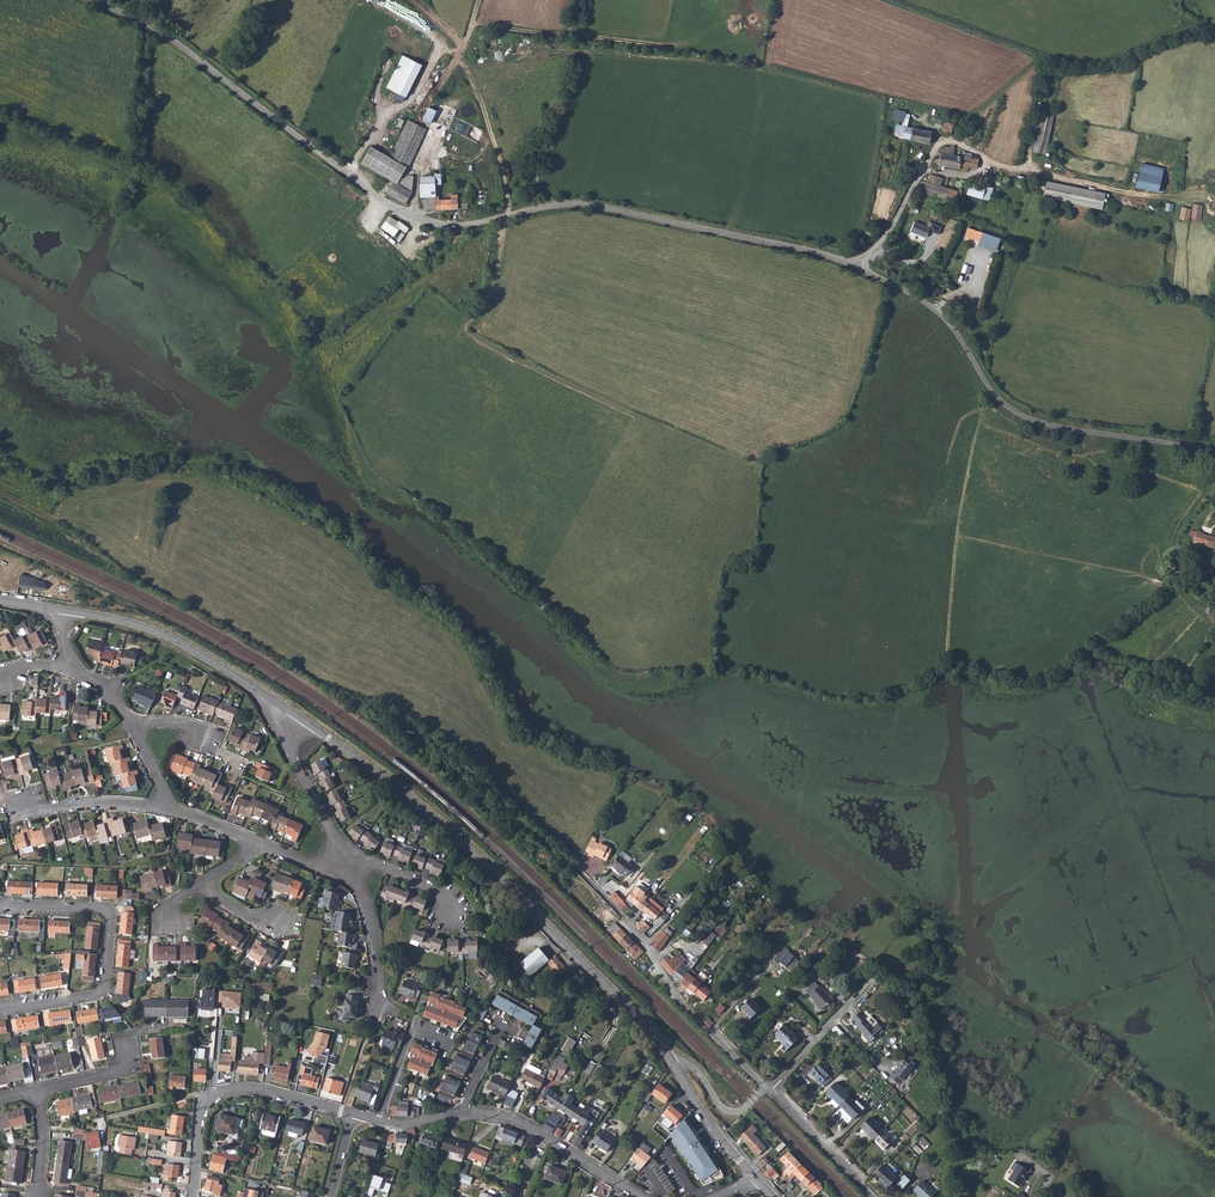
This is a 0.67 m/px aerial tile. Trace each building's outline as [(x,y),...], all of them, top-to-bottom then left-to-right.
[(395,8),(392,14),(406,21),(410,15),(395,8)] [(422,64),(403,55),(388,87),(407,96),(422,64)] [(429,107),(422,121),(430,124),(436,111),(429,107)] [(1042,112),(1033,151),(1045,154),(1054,115),(1042,112)] [(944,116),(936,114),(932,125),(939,127),(939,131),(950,134),(955,119),(955,118),(944,115),(944,116)] [(397,183),(398,182),(412,190),(413,176),(407,176),(405,178),(402,176),(405,171),(426,129),(408,120),(406,124),(390,159),(370,146),(361,163),(388,179),(393,182),(394,181),(397,183)] [(929,140),(931,134),(932,131),(895,124),(895,125),(890,124),(889,129),(894,130),(893,136),(899,137),(916,140),(929,143),(929,140)] [(433,137),(426,149),(435,155),(443,143),(433,137)] [(934,158),(932,167),(939,168),(940,165),(958,168),(958,170),(965,171),(968,167),(977,168),(978,159),(951,154),(952,148),(946,147),(942,146),(941,152),(939,152),(938,159),(934,158)] [(1164,169),(1142,163),(1136,187),(1158,192),(1164,169)] [(921,181),(916,189),(919,189),(919,191),(919,193),(921,193),(922,193),(923,191),(925,191),(924,193),(935,196),(936,195),(954,201),(955,197),(960,199),(960,197),(962,198),(963,196),(962,195),(962,194),(961,193),(957,192),(957,191),(932,183),(936,176),(929,174),(926,181),(921,181)] [(434,176),(420,177),(420,191),(420,197),(435,196),(434,176)] [(1166,177),(1165,187),(1174,189),(1175,179),(1166,177)] [(393,182),(387,193),(405,204),(412,192),(397,183),(394,181),(393,182)] [(970,181),(967,194),(981,198),(984,186),(970,181)] [(1104,195),(1045,182),(1042,196),(1101,209),(1104,195)] [(984,186),(981,198),(988,200),(992,188),(984,186)] [(478,203),(486,203),(487,190),(479,190),(478,203)] [(423,197),(423,210),(467,208),(467,204),(471,204),(471,199),(457,199),(456,195),(450,195),(450,199),(438,200),(438,197),(423,197)] [(1166,210),(1174,211),(1174,203),(1167,202),(1166,210)] [(1192,218),(1202,219),(1203,204),(1193,203),(1192,218)] [(1179,218),(1189,220),(1192,208),(1182,206),(1179,218)] [(389,216),(381,228),(390,233),(397,221),(389,216)] [(909,231),(920,236),(921,232),(926,234),(927,230),(937,234),(940,227),(930,223),(928,227),(913,221),(909,231)] [(947,222),(941,236),(948,239),(954,225),(947,222)] [(978,240),(977,242),(995,248),(998,237),(966,227),(963,235),(978,240)] [(432,230),(428,240),(432,242),(436,232),(432,230)] [(995,248),(977,242),(976,244),(994,250),(995,248)] [(962,271),(970,274),(973,266),(964,263),(962,271)] [(928,284),(924,293),(935,299),(937,293),(942,295),(944,290),(928,284)] [(1193,542),(1201,544),(1214,549),(1214,538),(1203,534),(1203,533),(1198,531),(1197,531),(1194,539),(1193,542)] [(21,574),(18,586),(44,591),(45,584),(21,574)] [(25,628),(27,632),(28,633),(33,631),(30,625),(25,628)] [(33,631),(28,633),(34,646),(40,643),(39,641),(42,640),(43,643),(48,641),(40,627),(33,631)] [(0,637),(0,642),(3,648),(4,650),(12,646),(13,648),(17,645),(14,639),(10,631),(0,637)] [(27,632),(14,639),(17,645),(20,651),(28,647),(29,649),(34,646),(28,633),(27,632)] [(96,654),(101,655),(103,647),(104,642),(88,638),(85,650),(96,653),(96,654)] [(101,655),(100,659),(109,661),(108,662),(113,664),(113,663),(120,664),(121,661),(123,652),(103,647),(101,655)] [(123,652),(121,661),(125,662),(126,660),(130,662),(136,663),(139,651),(129,648),(128,651),(124,649),(123,652)] [(182,702),(195,708),(200,696),(187,691),(189,686),(183,683),(178,694),(178,697),(183,699),(182,702)] [(134,697),(140,699),(143,701),(143,702),(143,703),(152,706),(157,693),(139,686),(134,697)] [(169,705),(173,707),(178,697),(178,694),(167,690),(162,701),(169,704),(169,705)] [(200,708),(204,710),(205,709),(207,709),(207,710),(210,712),(210,713),(214,715),(215,711),(219,701),(220,700),(216,699),(215,698),(210,696),(209,696),(206,695),(200,708)] [(52,699),(51,713),(65,714),(66,697),(61,697),(61,700),(52,699)] [(37,702),(36,716),(51,717),(51,713),(52,699),(47,699),(46,703),(37,702)] [(219,701),(215,711),(220,713),(220,714),(227,717),(227,718),(233,721),(238,708),(225,702),(224,703),(219,701)] [(22,718),(36,719),(36,716),(37,702),(32,702),(32,705),(23,705),(22,718)] [(10,718),(11,705),(0,704),(0,717),(10,718)] [(74,723),(80,723),(88,723),(89,714),(89,710),(80,710),(81,705),(75,705),(74,723)] [(88,723),(88,728),(102,729),(102,723),(102,715),(103,712),(98,711),(98,715),(89,714),(88,723)] [(229,740),(234,742),(237,743),(236,746),(241,748),(248,733),(235,727),(229,740)] [(248,733),(241,748),(247,750),(248,747),(251,749),(255,751),(261,738),(248,733)] [(105,749),(108,763),(114,761),(121,759),(119,750),(122,750),(121,745),(105,749)] [(29,755),(16,759),(20,774),(26,773),(25,771),(28,770),(33,769),(29,755)] [(187,760),(182,758),(182,757),(177,755),(171,769),(182,774),(183,771),(192,775),(196,764),(187,760)] [(121,759),(114,761),(117,775),(121,774),(130,771),(127,763),(131,762),(130,757),(121,759)] [(6,776),(11,774),(14,773),(15,776),(20,774),(16,759),(2,762),(6,776)] [(85,761),(72,765),(73,771),(77,785),(82,783),(85,782),(86,785),(95,782),(93,772),(89,773),(88,771),(85,761)] [(257,761),(255,766),(259,768),(256,776),(268,781),(273,768),(257,761)] [(319,774),(321,777),(323,781),(320,783),(322,786),(323,785),(327,791),(335,787),(331,780),(333,779),(330,773),(328,767),(325,768),(322,761),(313,765),(316,772),(315,772),(316,775),(319,774)] [(192,775),(190,779),(203,784),(208,772),(200,769),(202,765),(197,763),(196,764),(192,775)] [(66,769),(58,771),(62,784),(64,790),(69,789),(68,787),(71,786),(77,785),(73,771),(67,773),(66,769)] [(130,771),(121,774),(124,788),(137,784),(135,775),(139,774),(137,769),(130,771)] [(54,789),(53,786),(56,785),(62,784),(58,771),(45,774),(49,790),(54,789)] [(208,772),(203,784),(216,789),(218,784),(223,774),(218,772),(216,775),(208,772)] [(216,789),(213,796),(226,801),(233,786),(228,784),(227,787),(218,784),(216,789)] [(337,791),(329,796),(332,802),(331,802),(332,806),(335,804),(337,808),(339,812),(336,813),(338,816),(339,816),(342,822),(351,818),(347,810),(349,809),(346,803),(343,798),(341,799),(337,791)] [(238,811),(246,814),(251,802),(238,797),(231,813),(236,815),(238,811)] [(251,802),(246,814),(250,816),(252,812),(260,816),(265,804),(253,798),(251,802)] [(265,804),(260,816),(269,820),(267,823),(272,826),(277,814),(278,809),(265,804)] [(272,826),(270,830),(275,832),(276,828),(285,832),(290,820),(277,814),(272,826)] [(688,814),(683,822),(687,825),(693,816),(688,814)] [(113,819),(108,820),(113,837),(126,833),(123,821),(115,823),(113,819)] [(105,825),(96,827),(98,835),(99,840),(113,837),(108,820),(104,821),(105,825)] [(290,820),(285,832),(293,835),(291,839),(296,841),(303,825),(290,820)] [(83,835),(79,822),(71,824),(70,821),(65,822),(69,838),(83,835)] [(85,821),(79,822),(83,835),(84,839),(90,837),(98,835),(96,827),(94,822),(86,824),(85,821)] [(149,828),(147,822),(142,823),(143,825),(140,826),(139,824),(134,825),(137,838),(142,837),(143,842),(152,839),(151,835),(149,828)] [(51,828),(42,830),(46,843),(59,839),(58,836),(56,826),(55,823),(50,824),(51,828)] [(154,827),(149,828),(151,835),(152,839),(152,841),(166,837),(163,825),(157,826),(158,828),(155,828),(154,827)] [(359,838),(363,841),(366,844),(365,846),(367,848),(368,847),(374,851),(379,843),(372,838),(374,836),(368,833),(363,829),(362,831),(355,826),(349,834),(355,838),(355,839),(357,841),(359,838)] [(27,830),(27,828),(22,830),(23,833),(14,836),(17,849),(31,845),(27,830)] [(32,829),(27,830),(31,845),(31,847),(46,843),(42,830),(33,832),(32,829)] [(176,849),(191,850),(192,839),(192,836),(178,834),(176,849)] [(191,850),(190,854),(204,855),(206,841),(192,839),(191,850)] [(206,841),(204,855),(218,857),(220,843),(206,841)] [(595,856),(596,854),(597,853),(604,856),(603,858),(608,860),(613,851),(613,849),(612,847),(602,842),(601,844),(596,841),(596,843),(592,851),(590,854),(595,856)] [(384,843),(381,852),(387,855),(387,856),(390,857),(391,855),(395,856),(399,858),(398,861),(401,862),(402,861),(408,864),(412,854),(404,851),(405,850),(399,847),(393,845),(392,847),(384,843)] [(423,868),(427,869),(431,871),(430,874),(433,875),(434,874),(440,876),(444,867),(436,864),(437,863),(433,862),(431,860),(425,858),(424,860),(417,857),(413,866),(419,868),(419,869),(422,870),(423,868)] [(619,857),(612,865),(618,870),(617,871),(621,875),(622,874),(626,877),(634,869),(619,857)] [(166,868),(152,871),(156,885),(160,884),(164,883),(164,885),(170,884),(166,868)] [(156,885),(152,871),(138,875),(142,891),(151,888),(151,886),(156,885)] [(251,882),(248,890),(246,895),(251,898),(253,897),(255,893),(261,895),(267,882),(259,879),(261,873),(256,871),(254,876),(251,882)] [(269,887),(279,891),(280,888),(283,890),(288,892),(293,879),(280,873),(278,879),(273,877),(269,887)] [(233,890),(246,895),(248,890),(251,882),(238,876),(233,890)] [(293,879),(288,892),(292,894),(296,895),(295,897),(299,899),(300,899),(306,884),(293,879)] [(8,882),(8,893),(32,894),(33,883),(14,882),(8,882)] [(38,883),(37,894),(58,895),(58,884),(38,883)] [(632,891),(626,899),(633,904),(641,894),(643,892),(645,888),(640,883),(637,887),(636,886),(632,891)] [(68,885),(67,896),(87,897),(88,885),(68,885)] [(97,886),(97,897),(117,898),(118,887),(97,886)] [(388,898),(396,901),(404,904),(403,906),(409,908),(417,912),(417,910),(423,913),(427,903),(421,901),(421,899),(418,898),(417,900),(413,899),(409,897),(410,894),(407,893),(406,894),(405,894),(406,892),(406,891),(396,887),(396,888),(395,889),(394,889),(394,887),(391,886),(390,889),(386,887),(382,897),(388,899),(388,898)] [(610,889),(606,893),(615,903),(619,898),(610,889)] [(325,890),(322,908),(334,910),(335,904),(334,903),(335,900),(336,900),(338,901),(339,893),(325,890)] [(123,891),(123,900),(138,901),(139,895),(131,895),(131,891),(123,891)] [(645,893),(643,892),(641,894),(633,904),(643,911),(649,904),(650,902),(653,899),(645,893)] [(643,911),(660,925),(668,916),(661,911),(664,908),(653,899),(650,902),(649,904),(643,911)] [(622,911),(627,907),(622,902),(618,906),(622,911)] [(123,908),(121,933),(131,935),(134,914),(130,914),(131,909),(123,908)] [(209,929),(210,928),(210,926),(218,931),(224,921),(218,917),(217,919),(213,916),(214,915),(211,914),(212,912),(207,909),(199,923),(209,929)] [(351,913),(338,911),(334,930),(340,931),(343,932),(346,932),(348,924),(349,924),(351,913)] [(10,931),(10,919),(0,919),(0,930),(10,931)] [(20,920),(20,931),(40,932),(40,921),(20,920)] [(217,933),(216,935),(228,942),(235,931),(227,926),(230,923),(225,920),(224,921),(218,931),(217,933)] [(635,925),(633,926),(640,934),(649,927),(644,921),(642,923),(640,920),(636,923),(637,924),(635,925)] [(50,921),(50,932),(56,932),(69,933),(70,922),(50,921)] [(89,922),(86,948),(97,949),(100,923),(89,922)] [(607,930),(626,949),(633,942),(614,923),(607,930)] [(723,927),(718,934),(722,936),(727,930),(723,927)] [(235,931),(228,942),(240,950),(249,935),(245,932),(243,936),(235,931)] [(343,932),(340,931),(338,945),(351,947),(352,942),(352,939),(353,939),(355,939),(355,934),(346,932),(343,932)] [(649,944),(658,952),(665,943),(664,943),(669,937),(664,932),(663,931),(659,933),(649,944)] [(415,932),(411,941),(419,944),(418,946),(430,951),(431,949),(439,953),(443,944),(436,941),(436,940),(433,938),(432,941),(424,938),(425,935),(422,934),(421,935),(415,932)] [(708,946),(716,935),(712,932),(704,943),(708,946)] [(120,940),(117,966),(128,967),(130,941),(120,940)] [(248,955),(259,962),(262,959),(267,951),(259,946),(261,942),(257,940),(248,955)] [(452,942),(447,942),(447,955),(448,955),(456,955),(456,957),(462,956),(469,956),(469,955),(477,954),(477,941),(471,942),(471,943),(471,944),(470,944),(470,943),(466,943),(466,946),(458,946),(458,943),(454,943),(454,944),(452,944),(452,942)] [(210,945),(208,948),(212,951),(216,945),(212,942),(211,943),(210,945)] [(633,942),(626,949),(631,954),(636,959),(643,951),(633,942)] [(175,947),(166,947),(166,960),(180,960),(180,943),(175,943),(175,947)] [(180,943),(180,960),(195,960),(194,947),(186,947),(186,943),(180,943)] [(166,960),(166,947),(157,947),(157,944),(152,944),(153,961),(166,960)] [(267,951),(262,959),(266,961),(274,966),(283,952),(278,949),(277,952),(269,947),(267,951)] [(777,966),(779,964),(791,974),(800,963),(788,953),(789,952),(784,948),(773,962),(777,966)] [(541,949),(516,970),(520,975),(526,976),(529,975),(532,978),(548,965),(552,961),(541,949)] [(77,959),(85,960),(86,954),(90,954),(90,951),(78,950),(77,959)] [(359,955),(343,952),(340,966),(355,969),(356,959),(358,959),(359,955)] [(667,956),(660,962),(672,976),(685,959),(678,953),(674,956),(670,959),(667,956)] [(65,954),(60,954),(60,958),(66,958),(65,969),(69,970),(71,954),(65,954)] [(85,960),(83,980),(94,981),(97,955),(90,954),(86,954),(85,960)] [(552,961),(548,965),(549,966),(551,964),(559,973),(567,967),(558,956),(552,961)] [(266,961),(262,959),(259,962),(258,964),(263,967),(266,961)] [(685,959),(672,976),(674,978),(680,983),(690,969),(695,963),(691,959),(689,962),(685,959)] [(567,967),(559,973),(562,977),(570,970),(567,967)] [(690,969),(680,983),(685,987),(683,989),(686,992),(688,989),(695,980),(693,979),(697,974),(690,969)] [(695,980),(688,989),(694,993),(701,984),(702,982),(707,977),(701,972),(697,977),(695,980)] [(120,973),(117,993),(123,1003),(132,999),(129,994),(131,974),(120,973)] [(61,974),(41,977),(43,988),(63,985),(61,974)] [(35,978),(14,982),(16,993),(37,989),(35,978)] [(400,993),(405,994),(405,993),(408,994),(414,996),(414,995),(419,997),(422,987),(405,980),(400,993)] [(815,982),(809,988),(813,992),(819,986),(815,982)] [(0,984),(0,995),(9,994),(7,983),(0,984)] [(694,993),(692,996),(696,1000),(698,997),(704,1001),(710,992),(701,984),(694,993)] [(810,995),(819,1005),(818,1007),(821,1010),(832,1000),(820,986),(819,986),(813,992),(810,995)] [(196,998),(195,1008),(213,1010),(214,1001),(212,1001),(213,997),(214,997),(215,990),(203,989),(202,999),(196,998)] [(218,1001),(223,1001),(223,1006),(240,1008),(241,993),(219,991),(218,1001)] [(532,1027),(533,1025),(540,1013),(499,991),(492,1004),(532,1027)] [(440,995),(432,992),(429,1002),(428,1005),(428,1006),(427,1006),(423,1016),(432,1019),(437,1021),(442,1023),(447,1025),(454,1028),(456,1029),(456,1027),(459,1028),(467,1018),(463,1017),(466,1009),(461,1007),(456,1005),(455,1004),(456,1003),(447,1000),(446,999),(441,997),(440,997),(440,995)] [(340,1017),(341,1019),(346,1020),(348,1018),(348,1016),(356,1017),(357,1011),(357,1007),(358,1001),(358,995),(347,993),(346,999),(345,999),(344,1009),(342,1009),(341,1010),(340,1017)] [(748,998),(740,1007),(751,1017),(758,1008),(748,998)] [(144,1016),(167,1017),(167,1000),(145,999),(144,1016)] [(167,1000),(167,1017),(188,1017),(189,1000),(167,1000)] [(719,1004),(715,1009),(720,1013),(724,1008),(719,1004)] [(124,1019),(115,1008),(105,1010),(106,1011),(99,1012),(101,1021),(107,1020),(107,1022),(124,1019)] [(484,1008),(478,1017),(482,1019),(487,1010),(484,1008)] [(97,1009),(77,1012),(79,1023),(99,1020),(97,1009)] [(70,1010),(45,1014),(47,1025),(72,1021),(70,1010)] [(878,1027),(873,1022),(869,1026),(857,1012),(850,1018),(855,1025),(854,1026),(863,1036),(862,1037),(867,1042),(873,1037),(870,1035),(878,1027)] [(38,1015),(12,1020),(14,1031),(40,1026),(38,1015)] [(708,1019),(704,1023),(709,1028),(713,1023),(708,1019)] [(774,1034),(783,1025),(780,1021),(770,1030),(774,1034)] [(784,1024),(776,1033),(776,1037),(784,1045),(781,1049),(785,1053),(797,1040),(793,1036),(794,1034),(784,1024)] [(522,1044),(531,1049),(542,1030),(533,1025),(532,1027),(522,1044)] [(385,1030),(383,1036),(385,1037),(384,1039),(383,1043),(384,1048),(388,1046),(394,1048),(395,1045),(400,1047),(405,1034),(394,1030),(393,1033),(390,1032),(388,1028),(385,1030)] [(455,1096),(460,1098),(485,1032),(476,1028),(473,1032),(469,1041),(467,1040),(461,1053),(458,1052),(439,1093),(453,1099),(455,1096)] [(312,1064),(321,1066),(321,1064),(326,1065),(327,1062),(328,1056),(321,1055),(321,1054),(326,1048),(329,1035),(317,1032),(314,1042),(307,1050),(311,1055),(313,1054),(314,1055),(313,1056),(315,1057),(314,1058),(312,1064)] [(20,1036),(12,1038),(13,1048),(21,1047),(20,1036)] [(232,1037),(231,1045),(230,1056),(219,1055),(218,1071),(230,1072),(231,1061),(235,1061),(235,1053),(237,1038),(232,1037)] [(264,1064),(264,1065),(269,1065),(272,1037),(267,1037),(265,1054),(264,1064)] [(101,1038),(89,1040),(94,1060),(105,1058),(101,1038)] [(150,1040),(153,1059),(165,1057),(162,1038),(150,1040)] [(500,1039),(498,1044),(504,1048),(506,1042),(500,1039)] [(569,1039),(560,1054),(566,1058),(575,1042),(569,1039)] [(427,1075),(431,1065),(432,1066),(437,1054),(432,1052),(428,1050),(422,1048),(421,1048),(422,1046),(414,1043),(410,1053),(411,1053),(409,1058),(411,1059),(407,1068),(409,1069),(418,1072),(421,1073),(427,1075)] [(70,1053),(55,1056),(58,1071),(73,1068),(70,1053)] [(258,1053),(258,1055),(257,1063),(239,1061),(238,1072),(258,1074),(259,1064),(264,1064),(265,1054),(258,1053)] [(328,1056),(327,1062),(336,1064),(337,1060),(333,1059),(334,1055),(329,1054),(328,1056)] [(58,1071),(55,1056),(40,1060),(43,1074),(58,1071)] [(554,1058),(545,1077),(551,1081),(555,1072),(562,1076),(568,1065),(554,1058)] [(585,1072),(597,1078),(604,1066),(592,1060),(585,1072)] [(891,1072),(888,1077),(897,1083),(900,1078),(902,1080),(912,1067),(903,1060),(893,1073),(891,1072)] [(276,1066),(273,1077),(287,1080),(291,1064),(288,1063),(287,1068),(276,1066)] [(23,1064),(7,1067),(10,1082),(26,1078),(23,1064)] [(520,1078),(539,1088),(544,1078),(539,1075),(541,1071),(541,1070),(529,1064),(520,1078)] [(832,1079),(818,1065),(809,1073),(816,1081),(815,1082),(819,1086),(822,1084),(825,1086),(832,1079)] [(301,1066),(299,1075),(303,1076),(301,1084),(317,1089),(320,1077),(311,1075),(313,1068),(301,1066)] [(0,1069),(0,1084),(10,1082),(7,1067),(0,1069)] [(194,1069),(194,1081),(206,1081),(206,1069),(194,1069)] [(170,1075),(169,1086),(185,1087),(186,1076),(170,1075)] [(500,1097),(504,1099),(511,1085),(493,1076),(487,1088),(501,1095),(500,1097)] [(327,1078),(323,1091),(340,1095),(344,1083),(327,1078)] [(361,1081),(356,1094),(361,1096),(361,1098),(360,1099),(369,1102),(373,1091),(377,1093),(381,1083),(376,1081),(375,1086),(361,1081)] [(139,1082),(118,1086),(121,1099),(141,1094),(139,1082)] [(848,1097),(835,1083),(826,1092),(833,1100),(830,1103),(836,1109),(839,1106),(848,1097)] [(575,1097),(575,1098),(579,1100),(581,1097),(582,1098),(588,1089),(583,1085),(580,1089),(575,1097)] [(658,1085),(652,1094),(664,1103),(670,1094),(658,1085)] [(121,1099),(118,1086),(99,1091),(101,1103),(121,1099)] [(569,1093),(575,1097),(580,1089),(575,1086),(569,1093)] [(540,1097),(556,1108),(561,1099),(550,1092),(551,1090),(548,1088),(547,1089),(545,1088),(540,1097)] [(510,1089),(504,1103),(512,1107),(518,1093),(510,1089)] [(94,1094),(72,1099),(75,1112),(80,1111),(81,1115),(88,1113),(87,1109),(93,1108),(92,1105),(97,1104),(94,1094)] [(561,1099),(556,1108),(564,1113),(570,1104),(574,1098),(572,1097),(571,1098),(568,1096),(565,1101),(561,1099)] [(848,1097),(839,1106),(853,1120),(864,1109),(856,1101),(854,1103),(848,1097)] [(75,1112),(72,1099),(57,1102),(60,1117),(76,1113),(75,1112)] [(398,1106),(397,1115),(415,1117),(415,1115),(419,1115),(419,1107),(408,1106),(408,1101),(400,1101),(399,1101),(398,1106)] [(575,1123),(576,1121),(582,1112),(581,1112),(584,1107),(580,1105),(577,1109),(570,1104),(564,1113),(573,1118),(571,1121),(575,1123)] [(582,1124),(575,1135),(582,1140),(595,1120),(599,1113),(586,1105),(576,1121),(582,1124)] [(647,1105),(638,1118),(643,1121),(652,1109),(647,1105)] [(670,1106),(663,1114),(674,1124),(682,1116),(670,1106)] [(24,1110),(8,1113),(11,1128),(27,1124),(24,1110)] [(8,1113),(0,1115),(0,1131),(11,1128),(8,1113)] [(263,1113),(259,1129),(262,1129),(261,1133),(262,1135),(274,1138),(279,1117),(263,1113)] [(552,1132),(556,1125),(561,1119),(552,1113),(543,1127),(548,1130),(552,1132)] [(220,1114),(216,1130),(234,1135),(238,1119),(220,1114)] [(168,1129),(167,1133),(182,1135),(184,1117),(172,1115),(170,1129),(168,1129)] [(561,1119),(556,1125),(559,1127),(565,1118),(562,1116),(561,1119)] [(870,1116),(860,1125),(873,1138),(875,1137),(882,1129),(883,1128),(870,1116)] [(682,1152),(704,1186),(721,1179),(717,1171),(720,1169),(715,1162),(713,1163),(704,1150),(706,1148),(691,1123),(688,1125),(684,1117),(668,1135),(673,1139),(680,1150),(683,1148),(685,1150),(682,1152)] [(304,1124),(289,1120),(286,1131),(290,1132),(299,1134),(301,1135),(304,1124)] [(744,1140),(743,1142),(757,1155),(765,1147),(752,1133),(756,1130),(751,1124),(739,1136),(744,1140)] [(314,1126),(310,1140),(326,1144),(330,1131),(314,1126)] [(499,1126),(495,1136),(504,1140),(512,1143),(521,1147),(525,1136),(500,1126),(499,1126)] [(557,1127),(554,1134),(559,1137),(562,1130),(557,1127)] [(145,1128),(144,1133),(148,1134),(158,1135),(163,1136),(164,1131),(145,1128)] [(408,1135),(406,1144),(412,1145),(411,1149),(417,1151),(419,1146),(420,1142),(436,1148),(439,1138),(423,1133),(421,1139),(419,1138),(418,1142),(416,1141),(416,1140),(414,1139),(415,1136),(416,1131),(415,1129),(415,1128),(409,1129),(408,1135)] [(600,1129),(592,1142),(596,1144),(595,1146),(606,1153),(614,1141),(603,1134),(604,1132),(600,1129)] [(882,1129),(875,1137),(885,1147),(893,1140),(882,1129)] [(97,1132),(86,1134),(88,1150),(93,1149),(93,1147),(95,1147),(95,1145),(99,1144),(97,1132)] [(384,1144),(383,1148),(391,1149),(392,1142),(406,1144),(408,1135),(403,1134),(399,1133),(396,1133),(388,1135),(388,1139),(387,1144),(384,1144)] [(572,1133),(569,1137),(572,1139),(569,1143),(580,1150),(583,1147),(580,1144),(582,1140),(575,1135),(572,1133)] [(120,1148),(119,1154),(131,1156),(132,1150),(133,1144),(135,1144),(136,1138),(120,1136),(119,1136),(118,1136),(115,1138),(114,1144),(116,1147),(118,1147),(118,1148),(120,1148)] [(442,1149),(464,1155),(468,1144),(445,1138),(442,1149)] [(363,1140),(360,1151),(375,1155),(378,1144),(363,1140)] [(170,1149),(169,1155),(174,1156),(175,1152),(181,1153),(182,1142),(171,1141),(170,1149)] [(60,1142),(58,1162),(69,1164),(72,1144),(60,1142)] [(642,1143),(629,1160),(634,1164),(631,1169),(637,1173),(651,1157),(647,1154),(650,1149),(642,1143)] [(472,1146),(469,1157),(485,1163),(489,1152),(472,1146)] [(706,1148),(704,1150),(713,1163),(715,1162),(706,1148)] [(228,1153),(214,1150),(209,1169),(222,1172),(228,1153)] [(11,1152),(9,1166),(23,1168),(25,1154),(17,1153),(11,1152)] [(782,1155),(770,1166),(775,1171),(776,1171),(782,1164),(786,1168),(782,1171),(787,1176),(799,1165),(786,1152),(784,1153),(783,1152),(781,1153),(782,1155)] [(1017,1161),(1012,1169),(1015,1171),(1010,1179),(1019,1185),(1025,1177),(1030,1169),(1017,1161)] [(69,1164),(58,1162),(55,1182),(66,1184),(67,1178),(69,1168),(69,1164)] [(378,1163),(372,1178),(378,1180),(380,1174),(377,1173),(377,1171),(380,1172),(382,1165),(378,1163)] [(768,1168),(762,1173),(765,1177),(767,1175),(769,1177),(771,1175),(775,1171),(770,1166),(767,1163),(766,1165),(768,1168)] [(168,1165),(166,1179),(171,1180),(172,1176),(178,1177),(179,1166),(168,1165)] [(548,1165),(543,1177),(560,1184),(565,1171),(548,1165)] [(787,1176),(786,1177),(789,1180),(794,1176),(799,1180),(807,1172),(799,1165),(787,1176)] [(23,1168),(9,1166),(6,1182),(21,1184),(23,1168)] [(883,1166),(872,1177),(877,1183),(879,1181),(887,1190),(897,1180),(883,1166)] [(775,1171),(771,1175),(774,1179),(779,1174),(776,1171),(775,1171)] [(807,1172),(799,1180),(813,1195),(819,1188),(820,1187),(818,1185),(819,1183),(807,1172)] [(459,1174),(457,1182),(468,1186),(471,1178),(459,1174)] [(218,1184),(219,1179),(207,1176),(206,1181),(208,1182),(206,1190),(215,1193),(214,1195),(219,1196),(222,1185),(218,1184)] [(897,1188),(902,1191),(908,1182),(904,1178),(900,1181),(902,1183),(897,1188)] [(149,1182),(144,1181),(143,1189),(147,1190),(148,1186),(161,1188),(161,1184),(158,1184),(149,1182)] [(914,1191),(920,1196),(934,1196),(935,1196),(923,1182),(914,1191)] [(366,1196),(375,1196),(378,1186),(370,1184),(366,1196)] [(163,1193),(165,1193),(165,1196),(175,1196),(175,1194),(172,1193),(172,1190),(163,1188),(163,1193)] [(245,1188),(243,1194),(243,1196),(263,1196),(264,1193),(245,1188)]
